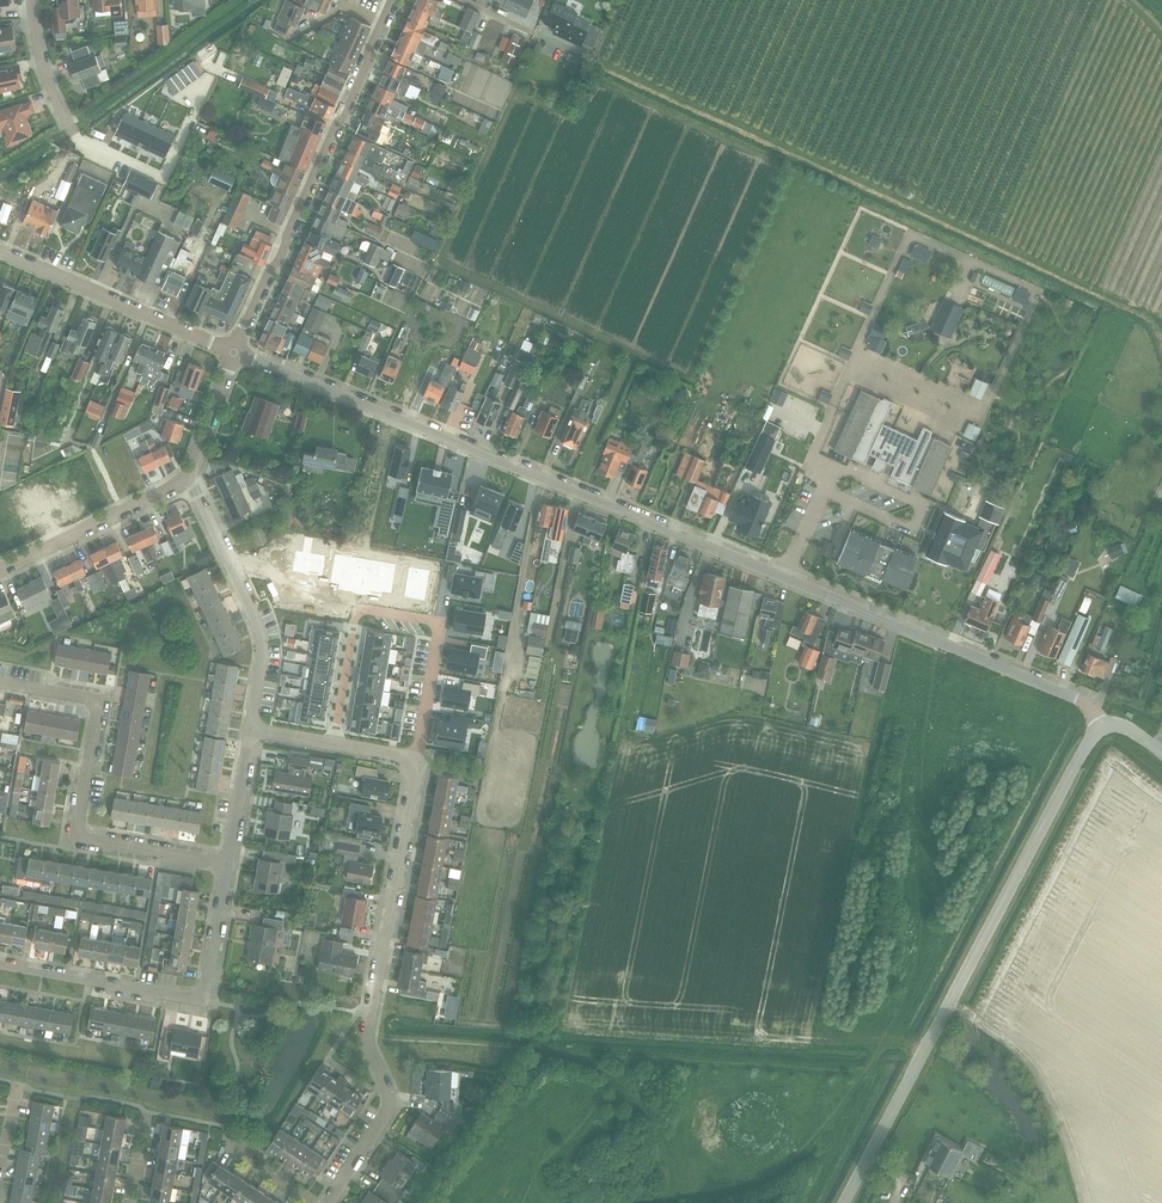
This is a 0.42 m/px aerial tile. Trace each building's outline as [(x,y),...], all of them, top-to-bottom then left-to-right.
[(78,0),(58,0),(59,7),(52,7),(54,32),(65,31),(64,23),(73,22),(76,18),(76,16),(79,15),(78,0)] [(95,10),(95,16),(112,15),(120,14),(121,14),(120,0),(94,0),(95,10)] [(137,9),(157,7),(157,0),(136,0),(137,9)] [(175,8),(179,8),(179,10),(181,11),(188,11),(189,9),(189,7),(194,7),(194,6),(205,5),(205,0),(174,0),(175,8)] [(331,2),(327,0),(298,0),(296,4),(287,0),(274,29),(286,35),(291,23),(296,25),(302,12),(306,14),(309,5),(326,13),(331,2)] [(440,17),(444,9),(435,5),(437,0),(416,0),(414,5),(436,15),(440,17)] [(525,16),(532,0),(490,0),(525,16)] [(553,1),(544,23),(555,28),(553,31),(581,44),(582,42),(593,47),(602,28),(591,23),(588,30),(573,24),(576,16),(578,12),(565,6),(553,1)] [(436,15),(414,5),(408,17),(426,25),(428,20),(437,24),(440,17),(436,15)] [(468,7),(459,25),(465,28),(472,31),(480,12),(468,7)] [(167,18),(170,38),(183,36),(180,16),(167,18)] [(341,40),(330,63),(331,64),(349,73),(359,53),(360,49),(362,45),(365,39),(370,28),(371,27),(371,26),(351,17),(341,40)] [(426,25),(408,17),(402,30),(420,38),(428,42),(433,44),(437,36),(424,30),(426,25)] [(168,24),(157,24),(159,44),(169,43),(168,24)] [(0,27),(0,54),(5,53),(4,50),(16,48),(13,27),(1,29),(0,27)] [(449,31),(440,28),(437,36),(446,39),(449,31)] [(459,40),(469,45),(474,32),(472,31),(465,28),(459,40)] [(420,38),(402,30),(396,43),(410,50),(422,55),(428,42),(420,38)] [(474,30),(474,32),(469,45),(475,48),(482,33),(474,30)] [(601,30),(597,39),(605,42),(609,33),(601,30)] [(503,35),(497,47),(505,50),(501,59),(514,65),(526,39),(513,33),(511,38),(503,35)] [(126,36),(114,37),(115,47),(127,46),(126,36)] [(441,42),(439,47),(447,51),(449,46),(441,42)] [(410,50),(396,43),(390,56),(410,65),(411,63),(409,62),(411,58),(419,62),(422,55),(410,50)] [(75,62),(68,64),(74,80),(74,81),(81,78),(87,92),(86,88),(101,83),(97,72),(107,68),(101,70),(95,54),(91,56),(87,45),(72,51),(70,47),(75,62)] [(461,59),(449,54),(445,62),(458,68),(461,59)] [(307,57),(303,64),(312,68),(315,62),(307,57)] [(383,71),(403,80),(416,86),(419,80),(411,76),(414,69),(389,58),(383,71)] [(194,60),(188,64),(198,78),(203,74),(194,60)] [(188,64),(182,69),(192,82),(198,78),(188,64)] [(294,72),(299,75),(303,66),(298,64),(294,72)] [(324,73),(326,75),(344,84),(349,73),(331,64),(327,72),(325,71),(324,73)] [(20,87),(18,79),(22,79),(19,65),(0,69),(0,92),(20,87)] [(448,81),(453,69),(443,65),(438,77),(448,81)] [(303,67),(299,75),(306,78),(310,70),(303,67)] [(182,69),(176,73),(186,86),(192,82),(182,69)] [(416,86),(403,80),(383,71),(377,84),(395,92),(404,96),(408,87),(415,90),(416,86)] [(176,73),(170,77),(180,91),(186,86),(176,73)] [(344,84),(326,75),(322,83),(320,82),(319,85),(321,86),(339,94),(344,84)] [(170,77),(165,81),(175,95),(180,91),(170,77)] [(243,77),(240,86),(251,91),(265,97),(269,88),(255,82),(243,77)] [(441,97),(445,87),(436,82),(431,93),(441,97)] [(372,96),(400,109),(406,112),(408,106),(392,99),(395,92),(377,84),(372,96)] [(321,86),(317,94),(315,93),(314,95),(334,105),(339,94),(321,86)] [(335,105),(334,105),(314,95),(307,92),(306,95),(288,87),(285,96),(293,100),(311,108),(329,117),(335,105)] [(274,94),(272,101),(285,105),(287,98),(274,94)] [(372,96),(366,109),(386,118),(394,122),(400,109),(372,96)] [(5,136),(8,145),(18,142),(16,138),(30,134),(24,115),(35,111),(32,102),(0,112),(0,123),(4,122),(9,135),(5,136)] [(366,109),(355,132),(382,144),(389,127),(383,124),(386,118),(366,109)] [(125,112),(114,134),(131,142),(142,120),(125,112)] [(279,158),(287,162),(287,161),(307,169),(326,123),(306,115),(301,127),(293,124),(279,158)] [(416,117),(413,123),(422,128),(425,121),(416,117)] [(142,120),(131,142),(148,150),(158,128),(142,120)] [(158,128),(148,150),(165,158),(175,136),(158,128)] [(354,135),(348,147),(375,159),(381,162),(387,150),(354,135)] [(359,167),(379,176),(384,167),(374,162),(375,159),(348,147),(343,158),(344,158),(343,160),(359,167)] [(35,168),(43,180),(69,164),(77,168),(82,157),(65,150),(56,155),(35,168)] [(310,192),(318,195),(332,161),(324,158),(310,192)] [(306,170),(307,169),(287,161),(287,162),(284,169),(277,166),(277,165),(264,159),(261,165),(270,170),(300,182),(306,170)] [(407,159),(401,171),(407,174),(413,161),(407,159)] [(356,173),(359,167),(343,160),(337,173),(354,180),(353,181),(365,186),(368,179),(356,173)] [(428,175),(432,167),(426,164),(418,179),(429,184),(433,177),(428,175)] [(208,180),(230,190),(236,177),(214,167),(208,180)] [(131,170),(126,180),(140,187),(137,192),(150,198),(157,183),(131,170)] [(295,196),(300,182),(270,170),(269,172),(270,173),(269,177),(276,180),(276,179),(279,180),(270,201),(274,203),(268,217),(282,224),(294,196),(295,196)] [(78,183),(59,224),(79,233),(85,219),(90,222),(102,195),(107,184),(83,173),(78,183)] [(337,173),(330,189),(346,196),(354,200),(357,193),(349,190),(353,181),(354,180),(337,173)] [(396,197),(401,186),(392,182),(387,193),(396,197)] [(237,189),(234,196),(247,202),(250,195),(237,189)] [(330,189),(324,201),(351,214),(351,213),(357,201),(354,200),(346,196),(330,189)] [(390,210),(395,199),(386,195),(381,205),(390,210)] [(231,202),(244,208),(247,202),(234,196),(231,202)] [(33,200),(23,223),(38,230),(37,232),(45,236),(46,234),(47,234),(47,235),(48,235),(49,236),(49,235),(48,234),(60,209),(59,208),(58,211),(33,200)] [(324,201),(318,213),(346,226),(347,226),(352,214),(351,213),(351,214),(324,201)] [(228,209),(241,215),(244,208),(231,202),(228,209)] [(5,224),(10,209),(0,206),(0,222),(5,224)] [(380,216),(383,208),(375,206),(372,213),(380,216)] [(225,215),(238,221),(241,215),(228,209),(225,215)] [(173,224),(189,231),(194,218),(179,211),(173,224)] [(341,239),(342,237),(347,227),(346,227),(346,226),(318,213),(318,214),(317,214),(312,226),(341,239)] [(384,225),(388,216),(383,214),(379,223),(384,225)] [(238,221),(225,215),(222,222),(235,228),(238,221)] [(201,219),(190,252),(198,254),(209,222),(201,219)] [(382,227),(369,222),(365,230),(378,236),(382,227)] [(324,250),(334,255),(341,239),(312,226),(305,241),(324,249),(324,250)] [(103,228),(91,253),(94,255),(94,258),(100,260),(102,258),(105,260),(111,246),(113,247),(121,231),(114,228),(112,232),(103,228)] [(152,245),(151,246),(173,256),(180,242),(174,239),(174,238),(158,230),(158,231),(152,245)] [(269,244),(272,237),(256,230),(253,237),(253,238),(269,244)] [(435,250),(439,241),(415,230),(410,239),(435,250)] [(878,248),(882,240),(872,235),(868,244),(878,248)] [(240,254),(239,254),(263,264),(264,265),(267,259),(272,246),(269,244),(253,238),(250,246),(244,243),(240,254)] [(362,241),(359,247),(368,251),(379,256),(383,248),(371,243),(366,240),(362,241)] [(123,247),(115,265),(116,265),(124,268),(123,270),(128,272),(129,271),(138,275),(137,276),(138,276),(146,258),(132,251),(135,245),(126,241),(123,247)] [(230,251),(231,242),(218,241),(218,250),(230,251)] [(324,249),(305,241),(299,254),(294,266),(311,274),(317,277),(322,265),(328,267),(334,255),(324,250),(324,249)] [(910,255),(925,262),(931,250),(916,243),(910,255)] [(160,285),(173,256),(151,246),(151,247),(146,258),(138,276),(154,284),(154,283),(160,285)] [(176,259),(163,288),(177,294),(185,276),(192,262),(186,259),(189,251),(182,248),(178,255),(176,259)] [(368,251),(363,261),(375,266),(379,256),(368,251)] [(912,261),(904,257),(895,275),(902,278),(903,279),(912,261)] [(391,272),(400,276),(403,268),(395,264),(391,272)] [(987,277),(990,267),(984,265),(981,275),(987,277)] [(294,266),(288,279),(311,289),(317,277),(311,274),(294,266)] [(360,268),(355,278),(363,281),(367,271),(360,268)] [(229,270),(227,273),(223,281),(219,290),(220,290),(210,313),(231,322),(251,279),(237,273),(237,274),(229,270)] [(217,278),(223,281),(227,273),(221,270),(217,278)] [(337,284),(340,277),(330,272),(327,280),(337,284)] [(974,282),(978,274),(974,272),(970,280),(974,282)] [(288,279),(282,291),(299,298),(306,301),(309,296),(314,298),(317,292),(311,290),(311,289),(288,279)] [(203,309),(210,313),(220,290),(219,290),(212,287),(211,289),(196,282),(186,304),(202,312),(203,309)] [(16,290),(2,284),(0,290),(0,313),(6,315),(8,310),(16,290)] [(350,299),(354,293),(336,284),(333,291),(350,299)] [(1012,299),(1025,305),(1030,293),(1018,287),(1012,299)] [(7,315),(6,316),(27,325),(31,318),(38,299),(17,290),(9,309),(7,315)] [(306,302),(306,301),(299,298),(282,291),(276,304),(293,311),(297,302),(302,304),(301,309),(307,312),(311,305),(306,302)] [(319,293),(313,305),(326,311),(332,299),(319,293)] [(427,304),(436,307),(439,296),(430,293),(427,304)] [(951,338),(964,309),(943,299),(930,329),(951,338)] [(859,310),(869,315),(873,306),(863,301),(859,310)] [(33,332),(25,350),(34,354),(37,355),(49,329),(51,330),(55,331),(58,331),(60,326),(58,324),(62,315),(63,316),(63,314),(62,314),(64,310),(62,309),(61,306),(57,304),(55,306),(53,305),(47,318),(41,316),(38,324),(43,327),(39,335),(33,332)] [(276,304),(271,316),(287,323),(290,318),(296,320),(296,321),(302,324),(305,318),(293,312),(293,311),(276,304)] [(326,312),(313,306),(301,332),(293,350),(301,353),(321,362),(331,340),(317,333),(326,312)] [(373,310),(370,320),(377,322),(380,312),(373,310)] [(271,316),(265,329),(294,342),(296,336),(289,332),(288,333),(284,332),(288,324),(287,324),(287,323),(271,316)] [(66,337),(60,349),(68,353),(69,349),(79,353),(83,344),(86,346),(96,323),(93,322),(93,319),(88,317),(86,319),(83,318),(78,332),(72,329),(68,337),(66,337)] [(927,321),(906,326),(902,333),(909,336),(911,332),(928,327),(927,321)] [(875,324),(871,333),(875,335),(883,339),(887,329),(875,324)] [(106,327),(104,327),(93,353),(104,358),(102,363),(99,362),(95,371),(101,373),(116,338),(118,332),(114,331),(114,328),(108,325),(108,326),(106,327)] [(290,349),(294,342),(265,329),(259,342),(276,350),(279,351),(280,348),(278,346),(280,342),(284,344),(283,345),(290,349)] [(331,330),(328,338),(338,342),(341,335),(331,330)] [(122,334),(118,332),(116,338),(101,373),(99,379),(107,383),(113,369),(110,368),(114,358),(122,361),(132,339),(132,338),(131,338),(130,335),(125,332),(122,334)] [(357,369),(371,376),(378,361),(369,357),(371,353),(365,351),(372,336),(364,333),(357,349),(364,351),(357,369)] [(875,335),(869,348),(881,353),(887,341),(883,339),(875,335)] [(397,339),(394,347),(401,351),(405,343),(397,339)] [(475,366),(484,346),(470,339),(461,360),(475,366)] [(59,345),(52,342),(46,356),(54,359),(59,345)] [(143,373),(154,347),(140,342),(133,360),(138,363),(135,370),(143,373),(142,375),(142,376),(143,373)] [(838,355),(847,360),(851,351),(842,346),(838,355)] [(140,381),(148,384),(150,379),(155,381),(157,378),(166,382),(169,374),(160,370),(167,353),(154,347),(143,373),(142,376),(140,381)] [(515,358),(504,383),(514,387),(516,381),(525,362),(529,352),(520,348),(515,358)] [(595,349),(585,371),(596,376),(606,354),(595,349)] [(402,361),(389,355),(379,377),(392,383),(402,361)] [(431,378),(423,397),(428,399),(427,401),(434,405),(435,402),(437,403),(445,386),(447,387),(456,367),(460,359),(454,357),(451,364),(446,362),(438,381),(431,378)] [(79,359),(72,376),(81,380),(89,363),(79,359)] [(179,370),(174,385),(180,387),(180,388),(193,392),(195,389),(196,389),(203,368),(189,363),(185,373),(179,370)] [(976,379),(969,394),(981,400),(988,384),(976,379)] [(514,387),(506,404),(514,408),(524,385),(516,381),(514,387)] [(487,397),(477,420),(491,426),(502,403),(495,400),(500,387),(490,382),(484,396),(487,397)] [(450,386),(441,405),(456,412),(456,411),(464,392),(467,385),(463,383),(460,390),(450,386)] [(4,404),(0,423),(13,426),(17,407),(20,391),(7,388),(4,404)] [(770,401),(782,407),(787,395),(775,389),(770,401)] [(116,401),(110,414),(111,414),(117,417),(120,418),(126,405),(129,406),(133,396),(120,390),(116,401)] [(184,390),(181,400),(192,402),(194,393),(184,390)] [(861,390),(834,450),(864,464),(869,454),(876,457),(874,461),(876,462),(873,468),(881,471),(884,466),(885,466),(887,462),(894,466),(890,475),(929,493),(951,445),(930,436),(932,431),(923,427),(917,439),(883,423),(893,402),(883,398),(882,400),(861,390)] [(175,407),(179,394),(171,391),(167,405),(175,407)] [(828,404),(832,395),(822,391),(818,399),(828,404)] [(158,393),(155,404),(163,407),(167,396),(158,393)] [(247,420),(243,429),(259,435),(263,426),(268,428),(277,404),(256,397),(250,414),(252,414),(250,421),(247,420)] [(511,410),(502,430),(504,431),(505,433),(508,435),(510,434),(516,437),(525,417),(528,419),(535,404),(534,404),(535,402),(534,400),(529,397),(527,398),(526,400),(523,406),(521,405),(519,407),(516,413),(511,410)] [(578,409),(575,408),(561,442),(576,448),(588,422),(583,420),(586,414),(587,414),(592,402),(582,398),(578,409)] [(90,400),(85,414),(100,420),(106,406),(105,406),(90,400)] [(154,405),(152,411),(162,415),(164,408),(154,405)] [(540,418),(534,430),(550,437),(562,410),(551,405),(547,413),(541,410),(538,418),(540,418)] [(311,407),(310,421),(318,422),(320,408),(311,407)] [(650,426),(645,437),(662,444),(675,413),(665,409),(656,429),(650,426)] [(303,430),(307,413),(299,411),(295,428),(303,430)] [(163,418),(161,424),(165,426),(162,436),(178,442),(184,424),(168,418),(168,419),(163,418)] [(969,423),(963,436),(975,441),(981,428),(969,423)] [(107,426),(106,439),(114,440),(115,427),(107,426)] [(92,444),(98,446),(103,435),(97,432),(92,444)] [(760,433),(746,466),(760,472),(775,440),(760,433)] [(36,444),(37,437),(28,436),(27,443),(36,444)] [(151,437),(146,439),(158,465),(171,459),(165,445),(157,449),(151,437)] [(610,438),(604,453),(605,453),(598,470),(612,476),(619,459),(625,462),(631,447),(610,438)] [(145,471),(158,465),(146,439),(140,442),(143,447),(142,447),(145,454),(139,457),(145,471)] [(632,464),(625,481),(640,487),(647,470),(639,466),(642,457),(648,443),(638,439),(628,463),(632,464)] [(125,443),(117,445),(120,454),(127,452),(125,443)] [(305,452),(302,467),(322,472),(324,466),(348,470),(352,468),(354,459),(346,457),(347,454),(337,452),(338,450),(324,447),(324,445),(319,444),(318,446),(316,445),(314,454),(305,452)] [(396,446),(389,473),(405,477),(406,470),(407,470),(410,459),(409,459),(411,449),(396,446)] [(379,454),(377,461),(390,464),(392,457),(379,454)] [(696,482),(705,460),(692,455),(683,477),(696,482)] [(223,498),(241,489),(247,486),(256,482),(254,477),(245,481),(241,473),(234,476),(231,469),(226,471),(225,469),(227,462),(213,459),(211,465),(212,466),(217,475),(214,477),(216,482),(217,481),(219,486),(218,487),(223,498)] [(377,461),(376,468),(388,471),(390,464),(377,461)] [(421,467),(416,490),(448,497),(453,474),(441,471),(441,470),(434,469),(421,467)] [(376,468),(374,475),(387,478),(388,471),(376,468)] [(374,475),(372,482),(385,485),(387,478),(374,475)] [(23,494),(40,486),(36,476),(18,484),(23,494)] [(61,480),(53,484),(53,485),(54,485),(63,505),(70,503),(73,509),(83,504),(73,482),(64,487),(61,480)] [(256,482),(247,486),(250,492),(259,488),(256,482)] [(372,482),(371,489),(384,492),(385,485),(372,482)] [(53,485),(37,493),(39,499),(40,498),(50,520),(60,515),(57,508),(63,505),(54,485),(53,485)] [(470,512),(492,521),(495,513),(503,494),(481,485),(473,503),(474,504),(470,512)] [(686,506),(712,516),(719,500),(708,495),(710,491),(695,485),(686,506)] [(400,486),(396,503),(405,505),(409,488),(400,486)] [(241,489),(223,498),(228,509),(229,508),(231,513),(233,519),(250,511),(241,489)] [(371,489),(369,496),(382,499),(384,492),(371,489)] [(771,502),(751,494),(747,502),(737,499),(730,518),(739,522),(737,527),(758,535),(762,523),(764,524),(765,521),(763,521),(771,502)] [(369,496),(368,503),(380,506),(382,499),(369,496)] [(39,499),(23,506),(30,521),(36,518),(39,525),(50,520),(40,498),(39,499)] [(997,524),(1004,507),(987,500),(980,517),(981,517),(977,528),(964,522),(965,519),(945,511),(926,556),(946,564),(947,561),(966,569),(973,553),(979,555),(981,550),(984,551),(996,523),(997,524)] [(510,502),(492,546),(500,549),(506,536),(504,535),(507,527),(515,530),(524,508),(510,502)] [(368,503),(366,510),(379,513),(380,506),(368,503)] [(536,531),(535,534),(546,536),(546,535),(548,527),(550,528),(555,505),(541,503),(536,531)] [(542,554),(541,561),(548,563),(550,556),(551,546),(553,539),(562,541),(565,528),(568,508),(555,505),(550,528),(548,527),(546,535),(546,536),(544,545),(542,554)] [(7,514),(6,514),(16,536),(27,531),(24,524),(30,521),(23,506),(7,514)] [(439,527),(438,534),(448,537),(454,509),(444,506),(439,527)] [(457,508),(452,531),(462,533),(466,510),(457,508)] [(3,534),(6,541),(16,536),(6,514),(7,514),(4,509),(0,511),(0,536),(3,534)] [(366,510),(364,517),(377,520),(379,513),(366,510)] [(190,525),(187,527),(180,512),(165,519),(174,537),(168,540),(174,552),(175,553),(181,550),(178,544),(195,535),(190,525)] [(599,541),(607,523),(579,512),(572,530),(585,536),(582,542),(589,544),(592,539),(599,541)] [(364,517),(363,524),(376,527),(377,520),(364,517)] [(363,524),(361,531),(374,534),(376,527),(363,524)] [(153,525),(140,530),(154,559),(158,557),(151,542),(159,539),(153,525)] [(255,526),(252,531),(258,544),(263,545),(266,540),(265,536),(263,534),(263,531),(261,527),(255,526)] [(619,528),(612,545),(614,546),(612,551),(622,555),(621,560),(618,559),(616,567),(616,569),(633,572),(636,555),(628,553),(629,551),(627,551),(634,534),(619,528)] [(154,559),(140,530),(126,537),(132,551),(133,551),(140,547),(147,562),(154,559)] [(851,530),(837,562),(865,574),(864,575),(880,582),(882,578),(904,587),(917,557),(894,548),(893,549),(878,543),(879,541),(851,530)] [(361,531),(360,538),(372,541),(374,534),(361,531)] [(295,550),(292,571),(307,574),(311,552),(313,537),(305,536),(302,551),(295,550)] [(360,538),(358,545),(371,548),(372,541),(360,538)] [(167,540),(161,543),(167,556),(174,553),(175,553),(174,552),(168,540),(167,540)] [(325,540),(324,546),(346,550),(347,544),(341,543),(341,542),(325,540)] [(116,542),(104,548),(119,581),(125,592),(130,589),(125,578),(126,578),(123,572),(127,571),(123,562),(119,564),(117,558),(122,556),(123,556),(117,541),(116,542)] [(525,544),(518,541),(512,554),(522,558),(525,544)] [(449,545),(446,560),(460,563),(462,555),(455,553),(457,546),(449,545)] [(571,546),(568,562),(577,563),(580,547),(571,546)] [(653,546),(647,576),(646,582),(658,584),(661,579),(667,549),(653,546)] [(119,581),(104,548),(91,554),(90,554),(97,568),(97,567),(103,565),(112,584),(119,581)] [(977,578),(986,582),(1000,554),(991,550),(977,578)] [(640,551),(638,564),(648,565),(650,552),(640,551)] [(311,552),(307,574),(322,576),(326,555),(311,552)] [(128,557),(136,574),(144,570),(136,553),(128,557)] [(335,553),(329,583),(338,584),(338,589),(352,592),(352,593),(367,595),(367,594),(381,597),(382,592),(391,593),(396,563),(335,553)] [(688,580),(683,577),(691,559),(677,553),(669,572),(666,582),(684,590),(688,580)] [(408,566),(406,581),(427,585),(430,570),(431,560),(420,558),(419,568),(408,566)] [(79,559),(67,565),(79,591),(84,589),(78,576),(85,573),(86,573),(80,559),(79,559)] [(1012,560),(1005,582),(1019,586),(1026,565),(1012,560)] [(449,564),(446,580),(453,581),(451,592),(462,594),(462,595),(463,596),(463,594),(467,595),(467,596),(468,596),(468,595),(479,598),(481,589),(491,591),(494,573),(476,570),(475,576),(456,573),(457,566),(449,564)] [(79,591),(67,565),(54,571),(53,571),(60,585),(61,585),(73,579),(76,586),(70,588),(73,594),(79,591)] [(187,577),(194,593),(214,584),(206,568),(187,577)] [(99,570),(93,573),(101,590),(107,587),(99,570)] [(95,593),(101,590),(93,573),(87,576),(95,593)] [(715,618),(724,577),(706,573),(704,584),(701,583),(699,592),(702,592),(700,601),(701,601),(698,614),(715,618)] [(160,576),(142,585),(145,591),(146,593),(164,584),(160,576)] [(36,582),(31,584),(17,591),(25,606),(43,598),(44,601),(51,597),(42,577),(35,580),(36,582)] [(1059,579),(1052,595),(1059,598),(1066,582),(1059,579)] [(406,581),(403,596),(425,600),(427,585),(406,581)] [(951,600),(963,606),(972,587),(960,581),(951,600)] [(624,583),(620,601),(631,604),(635,585),(624,583)] [(194,593),(202,609),(221,600),(214,584),(194,593)] [(758,609),(762,593),(755,592),(755,590),(730,585),(720,633),(744,638),(751,608),(758,609)] [(58,597),(63,607),(70,604),(62,587),(55,590),(58,597)] [(651,615),(655,595),(644,593),(640,613),(651,615)] [(15,616),(5,594),(4,595),(0,597),(0,623),(15,616)] [(971,606),(965,621),(986,629),(998,601),(986,595),(980,610),(971,606)] [(67,614),(63,607),(58,597),(50,601),(58,618),(67,614)] [(778,600),(763,597),(759,616),(766,618),(764,625),(763,624),(760,640),(769,642),(772,627),(779,628),(785,602),(778,601),(778,600)] [(1039,621),(1048,600),(1040,597),(1031,618),(1039,621)] [(228,615),(221,600),(202,609),(209,624),(228,615)] [(604,613),(612,615),(614,604),(607,603),(604,613)] [(547,616),(560,618),(562,609),(549,607),(547,616)] [(457,609),(454,629),(482,634),(486,614),(457,609)] [(793,625),(790,632),(802,637),(801,638),(805,639),(802,646),(805,647),(806,645),(814,648),(816,644),(814,643),(825,619),(817,616),(818,616),(813,614),(813,611),(809,609),(807,611),(805,610),(798,627),(793,625)] [(680,613),(679,624),(686,625),(687,614),(680,613)] [(1011,626),(1006,638),(1021,644),(1029,625),(1020,621),(1023,616),(1015,613),(1010,626),(1011,626)] [(1078,614),(1058,659),(1070,665),(1090,619),(1078,614)] [(228,615),(209,624),(216,640),(236,631),(228,615)] [(1058,629),(1049,625),(1038,650),(1040,651),(1040,652),(1046,656),(1047,654),(1054,657),(1061,642),(1062,643),(1071,622),(1063,618),(1058,629)] [(546,634),(547,625),(533,622),(532,631),(546,634)] [(578,624),(578,634),(587,635),(587,624),(578,624)] [(1101,625),(1093,645),(1105,650),(1113,630),(1101,625)] [(312,627),(309,642),(315,642),(337,646),(340,632),(312,627)] [(851,650),(863,655),(870,635),(856,631),(855,634),(839,628),(833,646),(850,652),(851,650)] [(367,629),(365,644),(391,648),(393,634),(384,632),(367,629)] [(577,631),(567,629),(564,641),(575,643),(577,631)] [(243,647),(236,631),(216,640),(224,656),(243,647)] [(492,634),(490,645),(498,647),(506,648),(508,636),(500,635),(492,634)] [(541,655),(544,637),(528,634),(525,652),(541,655)] [(871,657),(877,660),(884,640),(870,635),(863,655),(862,659),(869,662),(871,657)] [(315,642),(313,654),(335,658),(337,646),(315,642)] [(55,664),(73,667),(77,646),(59,643),(55,664)] [(451,648),(447,668),(475,672),(478,656),(485,658),(487,646),(471,643),(470,651),(451,648)] [(365,644),(362,658),(388,662),(391,648),(365,644)] [(805,648),(798,662),(798,663),(812,668),(819,651),(814,648),(806,645),(805,647),(805,648)] [(73,667),(90,670),(94,649),(77,646),(73,667)] [(94,649),(90,670),(107,673),(107,672),(109,664),(111,653),(94,649)] [(687,666),(690,654),(674,651),(672,663),(673,663),(678,664),(687,666)] [(1088,653),(1081,669),(1094,675),(1095,673),(1103,676),(1109,662),(1088,653)] [(313,654),(311,666),(333,670),(335,658),(313,654)] [(834,658),(824,654),(820,666),(822,667),(818,676),(829,680),(832,671),(830,670),(834,658)] [(362,658),(360,672),(386,677),(388,662),(362,658)] [(879,661),(873,687),(884,689),(891,664),(879,661)] [(217,663),(214,680),(235,684),(238,666),(217,663)] [(671,668),(668,682),(674,684),(677,669),(678,664),(673,663),(672,668),(671,668)] [(109,664),(107,672),(114,674),(116,666),(109,664)] [(303,677),(309,678),(331,682),(333,670),(311,666),(305,665),(303,677)] [(126,687),(147,691),(150,673),(129,670),(126,687)] [(359,672),(357,686),(383,691),(386,677),(360,672),(359,672)] [(309,678),(307,690),(329,694),(331,682),(309,678)] [(211,697),(232,700),(235,684),(214,680),(211,697)] [(444,686),(441,704),(467,709),(470,694),(479,696),(481,684),(464,681),(463,689),(444,686)] [(357,686),(355,700),(381,705),(383,691),(357,686)] [(126,687),(123,704),(144,708),(147,691),(126,687)] [(305,702),(304,702),(327,706),(329,694),(307,690),(305,702)] [(211,697),(208,714),(229,717),(232,700),(211,697)] [(355,700),(353,715),(378,719),(381,705),(355,700)] [(299,701),(295,722),(310,725),(311,718),(324,720),(327,706),(304,702),(305,702),(299,701)] [(120,721),(141,725),(144,708),(123,704),(120,721)] [(397,708),(395,722),(398,722),(401,723),(404,709),(397,708)] [(29,710),(25,731),(42,734),(46,713),(29,710)] [(63,716),(46,713),(42,734),(59,737),(63,716)] [(229,717),(208,714),(205,731),(226,735),(229,717)] [(353,715),(350,729),(367,732),(376,733),(378,719),(353,715)] [(435,731),(433,742),(441,744),(441,742),(463,746),(466,726),(472,727),(474,718),(455,715),(454,722),(450,722),(438,720),(436,731),(435,731)] [(76,740),(80,719),(63,716),(59,737),(76,740)] [(645,729),(653,731),(656,720),(647,718),(645,729)] [(120,721),(118,738),(139,742),(141,725),(120,721)] [(392,721),(390,739),(398,740),(401,723),(398,722),(395,722),(392,721)] [(18,745),(19,735),(0,731),(0,742),(18,745)] [(205,736),(202,753),(222,757),(225,740),(205,736)] [(118,738),(115,755),(136,759),(139,742),(118,738)] [(202,753),(199,770),(219,774),(222,757),(202,753)] [(20,755),(17,771),(24,772),(27,757),(20,755)] [(112,773),(133,776),(136,759),(115,755),(112,773)] [(312,765),(311,767),(322,769),(324,757),(313,755),(312,765)] [(276,771),(273,789),(309,795),(312,777),(304,776),(305,769),(308,770),(310,759),(291,756),(289,767),(290,767),(289,774),(276,771)] [(36,774),(41,775),(58,778),(61,762),(36,758),(35,767),(37,768),(36,774)] [(362,794),(385,799),(389,781),(372,778),(374,768),(357,765),(355,775),(365,777),(362,794)] [(219,774),(199,770),(196,788),(216,792),(219,774)] [(15,786),(21,788),(24,772),(17,771),(15,786)] [(439,773),(436,787),(456,791),(466,792),(467,787),(457,785),(458,776),(439,773)] [(38,791),(55,793),(58,778),(41,775),(38,791)] [(19,803),(21,788),(15,786),(12,802),(19,803)] [(436,787),(434,801),(453,805),(456,791),(436,787)] [(0,790),(0,798),(3,798),(8,798),(9,792),(0,790)] [(36,806),(52,809),(55,793),(38,791),(37,800),(31,799),(29,805),(36,806)] [(112,818),(129,821),(133,800),(116,797),(112,818)] [(129,821),(146,824),(150,803),(133,800),(129,821)] [(269,811),(265,835),(288,839),(293,815),(290,814),(292,804),(277,801),(275,812),(269,811)] [(434,801),(431,815),(451,819),(453,805),(434,801)] [(9,817),(16,819),(19,803),(12,802),(9,817)] [(350,802),(349,812),(354,813),(352,820),(357,821),(355,830),(358,831),(357,837),(372,839),(373,833),(379,835),(382,817),(366,814),(367,805),(350,802)] [(150,803),(146,824),(163,827),(167,806),(150,803)] [(33,822),(49,824),(52,809),(36,806),(33,822)] [(163,827),(180,830),(184,809),(167,806),(163,827)] [(201,812),(184,809),(180,830),(198,833),(201,812)] [(428,830),(448,833),(451,819),(431,815),(428,830)] [(376,841),(390,843),(391,836),(377,835),(376,841)] [(428,835),(425,849),(445,852),(447,838),(428,835)] [(318,852),(320,844),(306,840),(303,848),(318,852)] [(356,863),(357,857),(359,846),(338,842),(336,853),(344,854),(342,870),(348,871),(347,879),(370,883),(373,865),(356,863)] [(425,849),(422,863),(442,867),(445,852),(425,849)] [(274,852),(273,859),(295,863),(297,855),(274,852)] [(41,882),(42,877),(45,860),(38,859),(37,857),(32,856),(30,857),(29,857),(29,858),(20,856),(16,878),(41,882)] [(45,860),(42,877),(57,879),(60,863),(45,860)] [(281,883),(278,882),(281,863),(261,860),(256,888),(276,891),(280,892),(281,883)] [(60,863),(57,879),(73,882),(75,865),(60,863)] [(422,863),(420,877),(439,881),(442,867),(422,863)] [(75,865),(73,882),(88,885),(91,868),(75,865)] [(91,868),(88,885),(103,887),(106,870),(91,868)] [(106,870),(103,887),(119,890),(121,873),(106,870)] [(166,872),(159,871),(156,884),(164,885),(166,872)] [(173,874),(166,872),(164,885),(170,887),(171,887),(173,874)] [(121,873),(119,890),(134,892),(137,876),(121,873)] [(171,887),(178,888),(180,875),(173,874),(171,887)] [(187,876),(180,875),(178,888),(183,889),(185,889),(187,876)] [(150,895),(152,878),(137,876),(134,892),(150,895)] [(187,876),(185,889),(192,890),(194,877),(187,876)] [(439,881),(420,877),(417,892),(437,895),(439,881)] [(154,895),(154,900),(161,901),(161,896),(168,898),(170,887),(164,885),(156,884),(154,895)] [(4,885),(2,892),(19,895),(20,888),(4,885)] [(355,924),(355,925),(356,926),(357,924),(362,926),(367,900),(360,899),(361,891),(344,888),(342,896),(346,897),(342,922),(355,924)] [(181,898),(180,905),(197,908),(199,892),(192,890),(185,889),(183,889),(181,898)] [(24,890),(22,897),(34,899),(35,892),(24,890)] [(38,900),(49,901),(50,895),(39,893),(38,900)] [(53,902),(64,904),(66,897),(54,895),(53,902)] [(416,895),(414,907),(435,911),(437,898),(416,895)] [(2,898),(0,898),(0,908),(1,903),(15,906),(16,901),(2,898)] [(69,905),(80,907),(81,900),(70,898),(69,905)] [(154,900),(152,911),(159,912),(160,901),(154,900)] [(84,908),(95,909),(96,903),(85,901),(84,908)] [(36,919),(39,905),(32,903),(29,918),(36,919)] [(99,910),(110,912),(112,905),(100,903),(99,910)] [(177,920),(194,923),(197,908),(180,905),(179,913),(170,911),(169,918),(177,920)] [(48,913),(57,914),(58,908),(49,906),(48,913)] [(115,913),(126,915),(127,908),(116,906),(115,913)] [(414,907),(412,919),(433,923),(435,911),(414,907)] [(66,909),(58,908),(57,914),(65,916),(66,909)] [(131,909),(130,915),(141,917),(142,911),(131,909)] [(92,921),(100,922),(101,915),(93,914),(92,921)] [(110,917),(101,915),(100,922),(109,924),(110,917)] [(151,915),(149,926),(156,927),(158,916),(151,915)] [(9,941),(13,923),(4,922),(5,917),(0,916),(0,940),(9,941)] [(254,925),(248,959),(270,962),(276,929),(282,930),(283,921),(265,918),(263,926),(254,925)] [(131,921),(122,919),(121,926),(129,927),(131,921)] [(412,919),(410,931),(431,935),(433,923),(412,919)] [(13,923),(9,941),(23,944),(24,945),(29,920),(28,920),(28,921),(20,920),(20,925),(13,923)] [(194,923),(177,920),(175,935),(191,938),(194,923)] [(139,922),(131,921),(129,927),(138,929),(139,922)] [(339,934),(353,937),(354,929),(340,927),(339,934)] [(456,927),(451,939),(457,941),(461,929),(456,927)] [(50,949),(53,931),(38,928),(35,946),(50,949)] [(148,930),(146,941),(153,943),(155,931),(148,930)] [(65,952),(68,934),(53,931),(50,949),(65,952)] [(414,944),(428,947),(431,935),(410,931),(407,943),(414,944)] [(191,938),(175,935),(173,943),(164,941),(162,949),(172,950),(189,953),(191,938)] [(93,957),(97,939),(82,936),(78,954),(93,957)] [(108,960),(111,942),(97,939),(93,957),(108,960)] [(324,939),(319,969),(353,975),(357,955),(346,953),(346,954),(341,953),(343,942),(324,939)] [(122,962),(126,944),(111,942),(108,960),(122,962)] [(137,965),(141,947),(126,944),(122,962),(137,965)] [(406,950),(403,968),(420,971),(422,962),(427,963),(428,955),(432,955),(433,948),(428,947),(414,944),(413,952),(406,950)] [(143,961),(150,963),(153,947),(146,946),(143,961)] [(447,951),(436,948),(435,955),(446,957),(447,951)] [(171,959),(164,958),(161,972),(182,976),(184,969),(186,969),(187,962),(190,962),(191,955),(188,954),(189,954),(189,953),(172,950),(171,959)] [(419,980),(420,971),(403,968),(400,985),(407,987),(405,994),(438,1000),(439,993),(425,990),(427,981),(419,980)] [(9,1002),(0,1000),(0,1021),(5,1021),(9,1002)] [(21,1024),(25,1005),(9,1002),(5,1021),(21,1024)] [(37,1027),(41,1008),(25,1005),(21,1024),(37,1027)] [(104,1030),(108,1011),(92,1007),(88,1027),(104,1030)] [(53,1030),(57,1011),(41,1008),(37,1027),(53,1030)] [(69,1033),(73,1014),(57,1011),(53,1030),(69,1033)] [(120,1033),(124,1014),(108,1011),(104,1030),(120,1033)] [(136,1036),(140,1017),(124,1014),(120,1033),(136,1036)] [(152,1039),(156,1020),(140,1017),(136,1036),(152,1039)] [(215,1028),(206,1027),(206,1033),(196,1032),(196,1024),(186,1024),(186,1032),(214,1034),(215,1028)] [(197,1057),(198,1053),(201,1035),(185,1032),(185,1030),(174,1028),(172,1042),(164,1041),(161,1057),(169,1059),(171,1048),(187,1051),(186,1055),(197,1057)] [(306,1087),(317,1094),(329,1075),(323,1071),(326,1066),(321,1064),(306,1087)] [(428,1070),(427,1096),(441,1097),(441,1106),(442,1106),(438,1113),(456,1125),(461,1117),(449,1110),(450,1087),(457,1087),(458,1071),(451,1071),(428,1070)] [(336,1080),(329,1075),(317,1094),(328,1101),(343,1078),(339,1075),(336,1080)] [(339,1108),(351,1090),(344,1085),(347,1081),(343,1078),(328,1101),(334,1105),(329,1112),(334,1115),(339,1108)] [(355,1118),(362,1107),(364,1104),(359,1101),(362,1097),(351,1090),(339,1108),(355,1118)] [(34,1101),(31,1117),(51,1121),(54,1104),(34,1101)] [(293,1107),(300,1112),(301,1111),(305,1114),(307,1110),(296,1102),(293,1107)] [(297,1117),(299,1114),(300,1112),(293,1107),(289,1112),(297,1117)] [(305,1114),(315,1120),(318,1116),(308,1109),(307,1110),(305,1114)] [(456,1125),(438,1113),(433,1120),(421,1113),(409,1132),(431,1146),(443,1128),(451,1133),(456,1125)] [(126,1117),(107,1114),(104,1129),(123,1133),(126,1117)] [(318,1116),(315,1120),(324,1126),(327,1121),(318,1116)] [(31,1117),(28,1133),(48,1137),(51,1121),(31,1117)] [(314,1123),(306,1118),(303,1122),(311,1128),(314,1123)] [(322,1128),(314,1123),(311,1128),(319,1133),(322,1128)] [(183,1128),(164,1124),(161,1140),(180,1143),(183,1128)] [(76,1134),(75,1139),(85,1141),(86,1138),(88,1127),(83,1126),(78,1125),(76,1134)] [(278,1154),(290,1135),(279,1128),(264,1151),(268,1154),(271,1150),(278,1154)] [(337,1128),(334,1132),(342,1138),(345,1133),(337,1128)] [(123,1133),(104,1129),(101,1144),(121,1147),(123,1133)] [(203,1132),(200,1147),(205,1148),(208,1133),(203,1132)] [(28,1133),(25,1149),(41,1152),(40,1152),(45,1153),(48,1137),(28,1133)] [(286,1166),(301,1142),(290,1135),(278,1154),(285,1158),(282,1163),(286,1166)] [(338,1145),(341,1140),(332,1135),(329,1139),(338,1145)] [(939,1136),(924,1163),(949,1177),(961,1154),(971,1159),(974,1153),(978,1146),(968,1140),(963,1150),(939,1136)] [(74,1145),(72,1154),(77,1155),(83,1156),(85,1141),(75,1139),(74,1145)] [(180,1143),(161,1140),(158,1154),(177,1158),(180,1143)] [(301,1142),(286,1166),(290,1168),(293,1164),(300,1168),(312,1149),(301,1142)] [(95,1143),(92,1158),(99,1159),(118,1162),(121,1147),(101,1144),(95,1143)] [(200,1147),(197,1162),(203,1163),(205,1148),(200,1147)] [(21,1148),(18,1164),(38,1168),(40,1152),(41,1152),(25,1149),(21,1148)] [(312,1149),(300,1168),(311,1175),(314,1171),(318,1174),(328,1160),(312,1149)] [(387,1178),(382,1186),(400,1198),(404,1192),(399,1189),(416,1163),(399,1152),(389,1166),(387,1165),(381,1174),(387,1178)] [(177,1158),(158,1154),(155,1169),(175,1173),(177,1158)] [(118,1162),(99,1159),(96,1174),(115,1177),(118,1162)] [(221,1189),(232,1172),(219,1164),(219,1165),(212,1160),(204,1172),(211,1177),(208,1180),(221,1189)] [(197,1162),(196,1167),(195,1176),(200,1177),(203,1163),(197,1162)] [(18,1164),(15,1180),(35,1184),(38,1168),(18,1164)] [(175,1173),(155,1169),(153,1184),(172,1187),(175,1173)] [(245,1181),(232,1172),(221,1189),(229,1193),(224,1201),(227,1202),(230,1202),(234,1197),(245,1181)] [(115,1177),(96,1174),(93,1188),(112,1192),(115,1177)] [(197,1192),(198,1187),(200,1177),(195,1176),(192,1191),(197,1192)] [(15,1180),(12,1196),(32,1200),(35,1184),(15,1180)] [(257,1189),(245,1181),(234,1197),(244,1202),(248,1202),(257,1189)] [(150,1199),(169,1202),(172,1187),(153,1184),(150,1199)] [(382,1186),(377,1195),(370,1191),(364,1200),(366,1201),(365,1202),(390,1202),(391,1201),(393,1202),(397,1202),(400,1198),(382,1186)] [(93,1188),(91,1202),(110,1202),(112,1192),(93,1188)] [(248,1202),(266,1202),(270,1197),(257,1189),(248,1202)]
